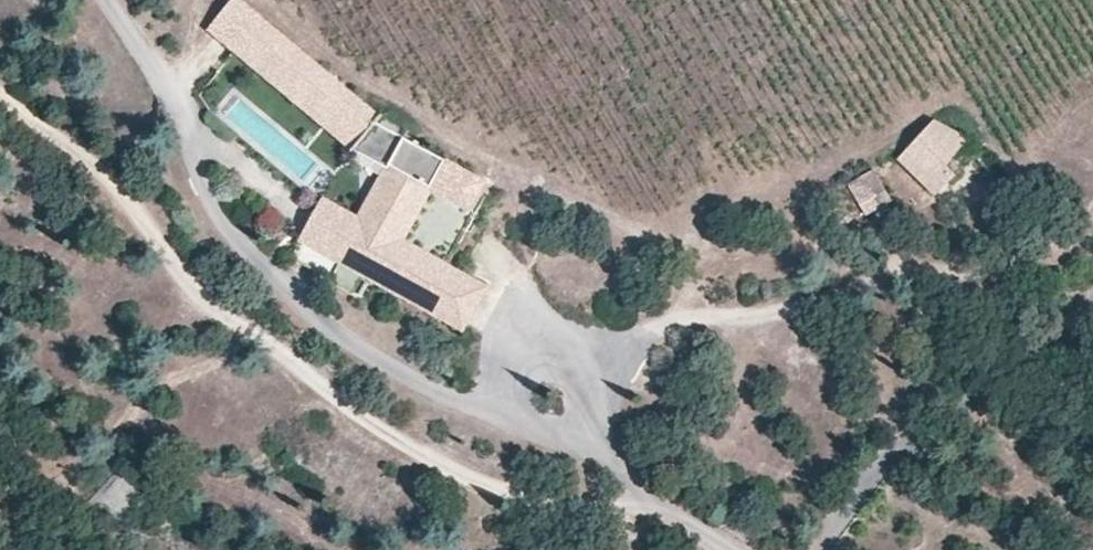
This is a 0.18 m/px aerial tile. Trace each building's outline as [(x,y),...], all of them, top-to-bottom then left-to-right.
[(303,54),(261,18),(240,43),(282,79),(303,54)] [(282,79),(240,43),(234,50),(351,149),(357,142),(295,90),(282,79)] [(316,65),(303,54),(282,79),(295,90),(316,65)] [(380,118),(316,65),(295,90),(357,142),(351,149),(386,168),(358,219),(336,259),(299,239),(290,255),(331,278),(340,261),(360,272),(464,329),(486,287),(462,274),(447,266),(476,214),(468,210),(429,188),(445,161),(376,123),(380,118)] [(944,167),(970,141),(934,121),(898,158),(935,194),(953,176),(944,167)] [(468,210),(484,182),(445,161),(429,188),(468,210)] [(890,200),(874,170),(848,184),(864,214),(890,200)] [(336,259),(358,219),(321,198),(299,239),(336,259)] [(462,274),(490,222),(476,214),(447,266),(462,274)] [(351,289),(360,272),(340,261),(331,278),(351,289)]
